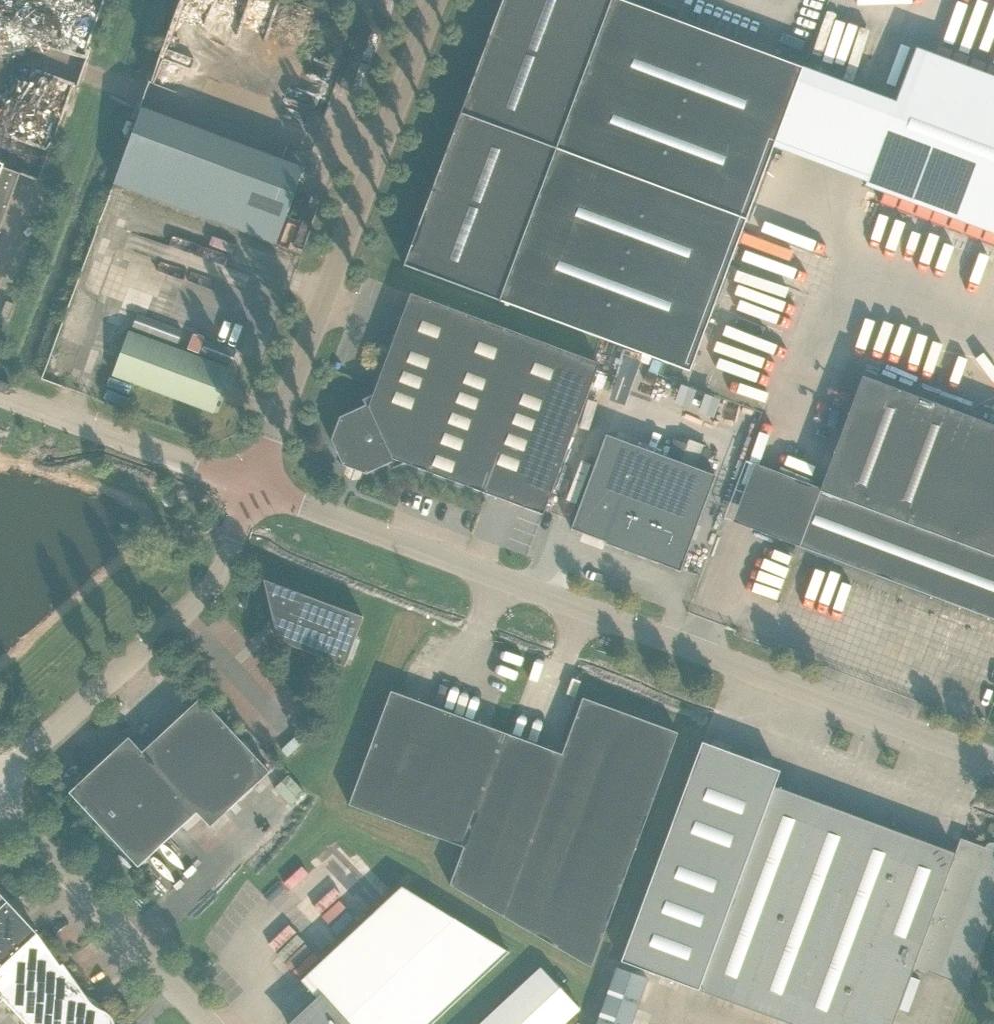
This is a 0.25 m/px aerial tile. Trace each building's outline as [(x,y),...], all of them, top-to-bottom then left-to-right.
[(405,265),(690,371),(793,95),(885,129),(864,186),(993,234),(993,78),(915,49),(895,103),(803,68),(619,0),(503,0),(405,265)] [(140,115),(114,183),(274,243),(300,175),(140,115)] [(309,152),(273,138),(268,151),(305,164),(309,152)] [(24,174),(7,167),(8,165),(0,163),(0,235),(24,174)] [(544,515),(600,364),(411,294),(373,395),(363,400),(365,406),(340,417),(332,440),(344,466),(366,474),(392,463),(394,468),(405,463),(544,515)] [(177,345),(182,330),(137,314),(131,328),(177,345)] [(214,413),(230,368),(129,331),(113,375),(214,413)] [(232,365),(237,351),(206,340),(201,353),(232,365)] [(862,377),(799,547),(993,620),(993,426),(862,377)] [(680,572),(691,544),(690,544),(715,476),(606,435),(571,529),(605,542),(605,544),(680,572)] [(345,666),(363,617),(283,587),(272,617),(278,641),(345,666)] [(435,837),(477,723),(392,691),(349,805),(435,837)] [(270,772),(201,698),(142,752),(129,737),(69,793),(138,867),(197,812),(210,827),(270,772)] [(583,698),(563,754),(503,916),(592,968),(678,733),(583,698)] [(503,916),(563,754),(477,723),(435,837),(464,847),(450,885),(503,916)] [(621,962),(790,1023),(893,1023),(912,971),(922,974),(923,970),(967,986),(993,913),(993,851),(960,838),(955,853),(774,786),(780,771),(702,742),(621,962)] [(509,952),(402,887),(302,981),(321,1002),(297,1023),(432,1023),(509,952)] [(16,911),(0,893),(0,925),(16,911)] [(0,925),(0,1002),(3,999),(27,1023),(115,1023),(114,1020),(113,1018),(111,1016),(110,1015),(108,1013),(106,1012),(102,1010),(97,1007),(90,1001),(64,964),(61,966),(38,934),(16,911),(0,925)] [(617,967),(597,1023),(631,1023),(647,978),(617,967)] [(481,1023),(565,1023),(580,1009),(542,968),(481,1023)]
